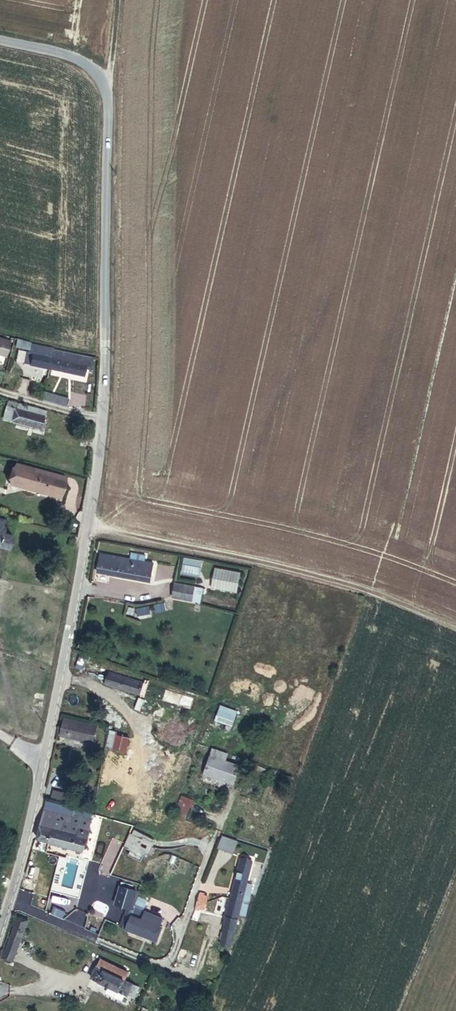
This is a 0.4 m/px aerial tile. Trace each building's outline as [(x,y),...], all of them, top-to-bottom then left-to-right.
[(59,348),(22,338),(20,345),(37,349),(36,353),(30,352),(27,363),(53,369),(59,348)] [(7,355),(10,344),(0,340),(0,352),(7,355)] [(59,348),(53,369),(84,375),(85,367),(85,362),(69,358),(71,351),(59,348)] [(85,362),(85,367),(93,368),(95,359),(96,358),(71,351),(69,358),(85,362)] [(72,400),(46,392),(45,400),(69,407),(72,400)] [(45,414),(20,407),(15,422),(41,429),(45,414)] [(11,486),(61,500),(67,479),(18,464),(11,486)] [(9,552),(13,535),(3,531),(6,518),(0,516),(0,548),(9,552)] [(129,565),(100,560),(96,578),(146,587),(147,583),(150,584),(153,570),(143,568),(144,561),(130,559),(129,565)] [(206,563),(189,560),(186,573),(204,576),(206,563)] [(219,568),(215,588),(241,593),(245,573),(219,568)] [(204,595),(173,589),(171,603),(196,608),(197,599),(203,600),(204,595)] [(141,692),(145,680),(111,672),(108,684),(141,692)] [(221,704),(217,715),(225,718),(222,727),(230,730),(238,711),(221,704)] [(66,719),(65,725),(100,733),(101,728),(66,719)] [(100,733),(65,725),(62,738),(98,746),(100,733)] [(127,752),(131,737),(117,734),(113,749),(127,752)] [(212,771),(245,782),(250,767),(217,756),(212,771)] [(79,777),(65,773),(63,780),(77,783),(79,777)] [(64,800),(65,793),(52,790),(51,797),(64,800)] [(174,815),(186,820),(194,799),(182,795),(174,815)] [(48,813),(46,822),(64,826),(65,822),(76,824),(77,819),(48,813)] [(95,818),(78,815),(77,819),(76,824),(65,822),(64,826),(92,832),(95,818)] [(41,843),(52,845),(56,831),(63,832),(64,826),(46,822),(41,843)] [(79,836),(76,850),(88,852),(92,832),(64,826),(63,832),(79,836)] [(52,845),(76,850),(79,836),(63,832),(56,831),(52,845)] [(152,839),(134,833),(131,842),(152,849),(153,846),(163,849),(167,839),(154,834),(152,839)] [(234,854),(239,842),(223,835),(218,847),(234,854)] [(252,890),(256,891),(260,882),(254,880),(259,867),(245,862),(235,891),(249,895),(252,890)] [(126,882),(137,886),(139,882),(127,877),(126,882)] [(118,901),(133,906),(141,887),(137,886),(126,882),(118,901)] [(213,897),(216,888),(207,885),(204,894),(213,897)] [(250,909),(256,891),(252,890),(249,895),(235,891),(224,922),(239,926),(246,907),(250,909)] [(204,894),(202,902),(210,905),(213,897),(204,894)] [(128,926),(147,933),(155,913),(143,909),(140,915),(133,913),(131,918),(128,926)] [(155,913),(147,933),(162,939),(168,923),(159,919),(161,916),(155,913)] [(124,916),(121,923),(128,926),(131,918),(124,916)] [(19,967),(34,921),(24,918),(9,964),(19,967)] [(122,976),(106,970),(102,982),(144,998),(148,986),(135,981),(138,973),(125,968),(122,976)]
